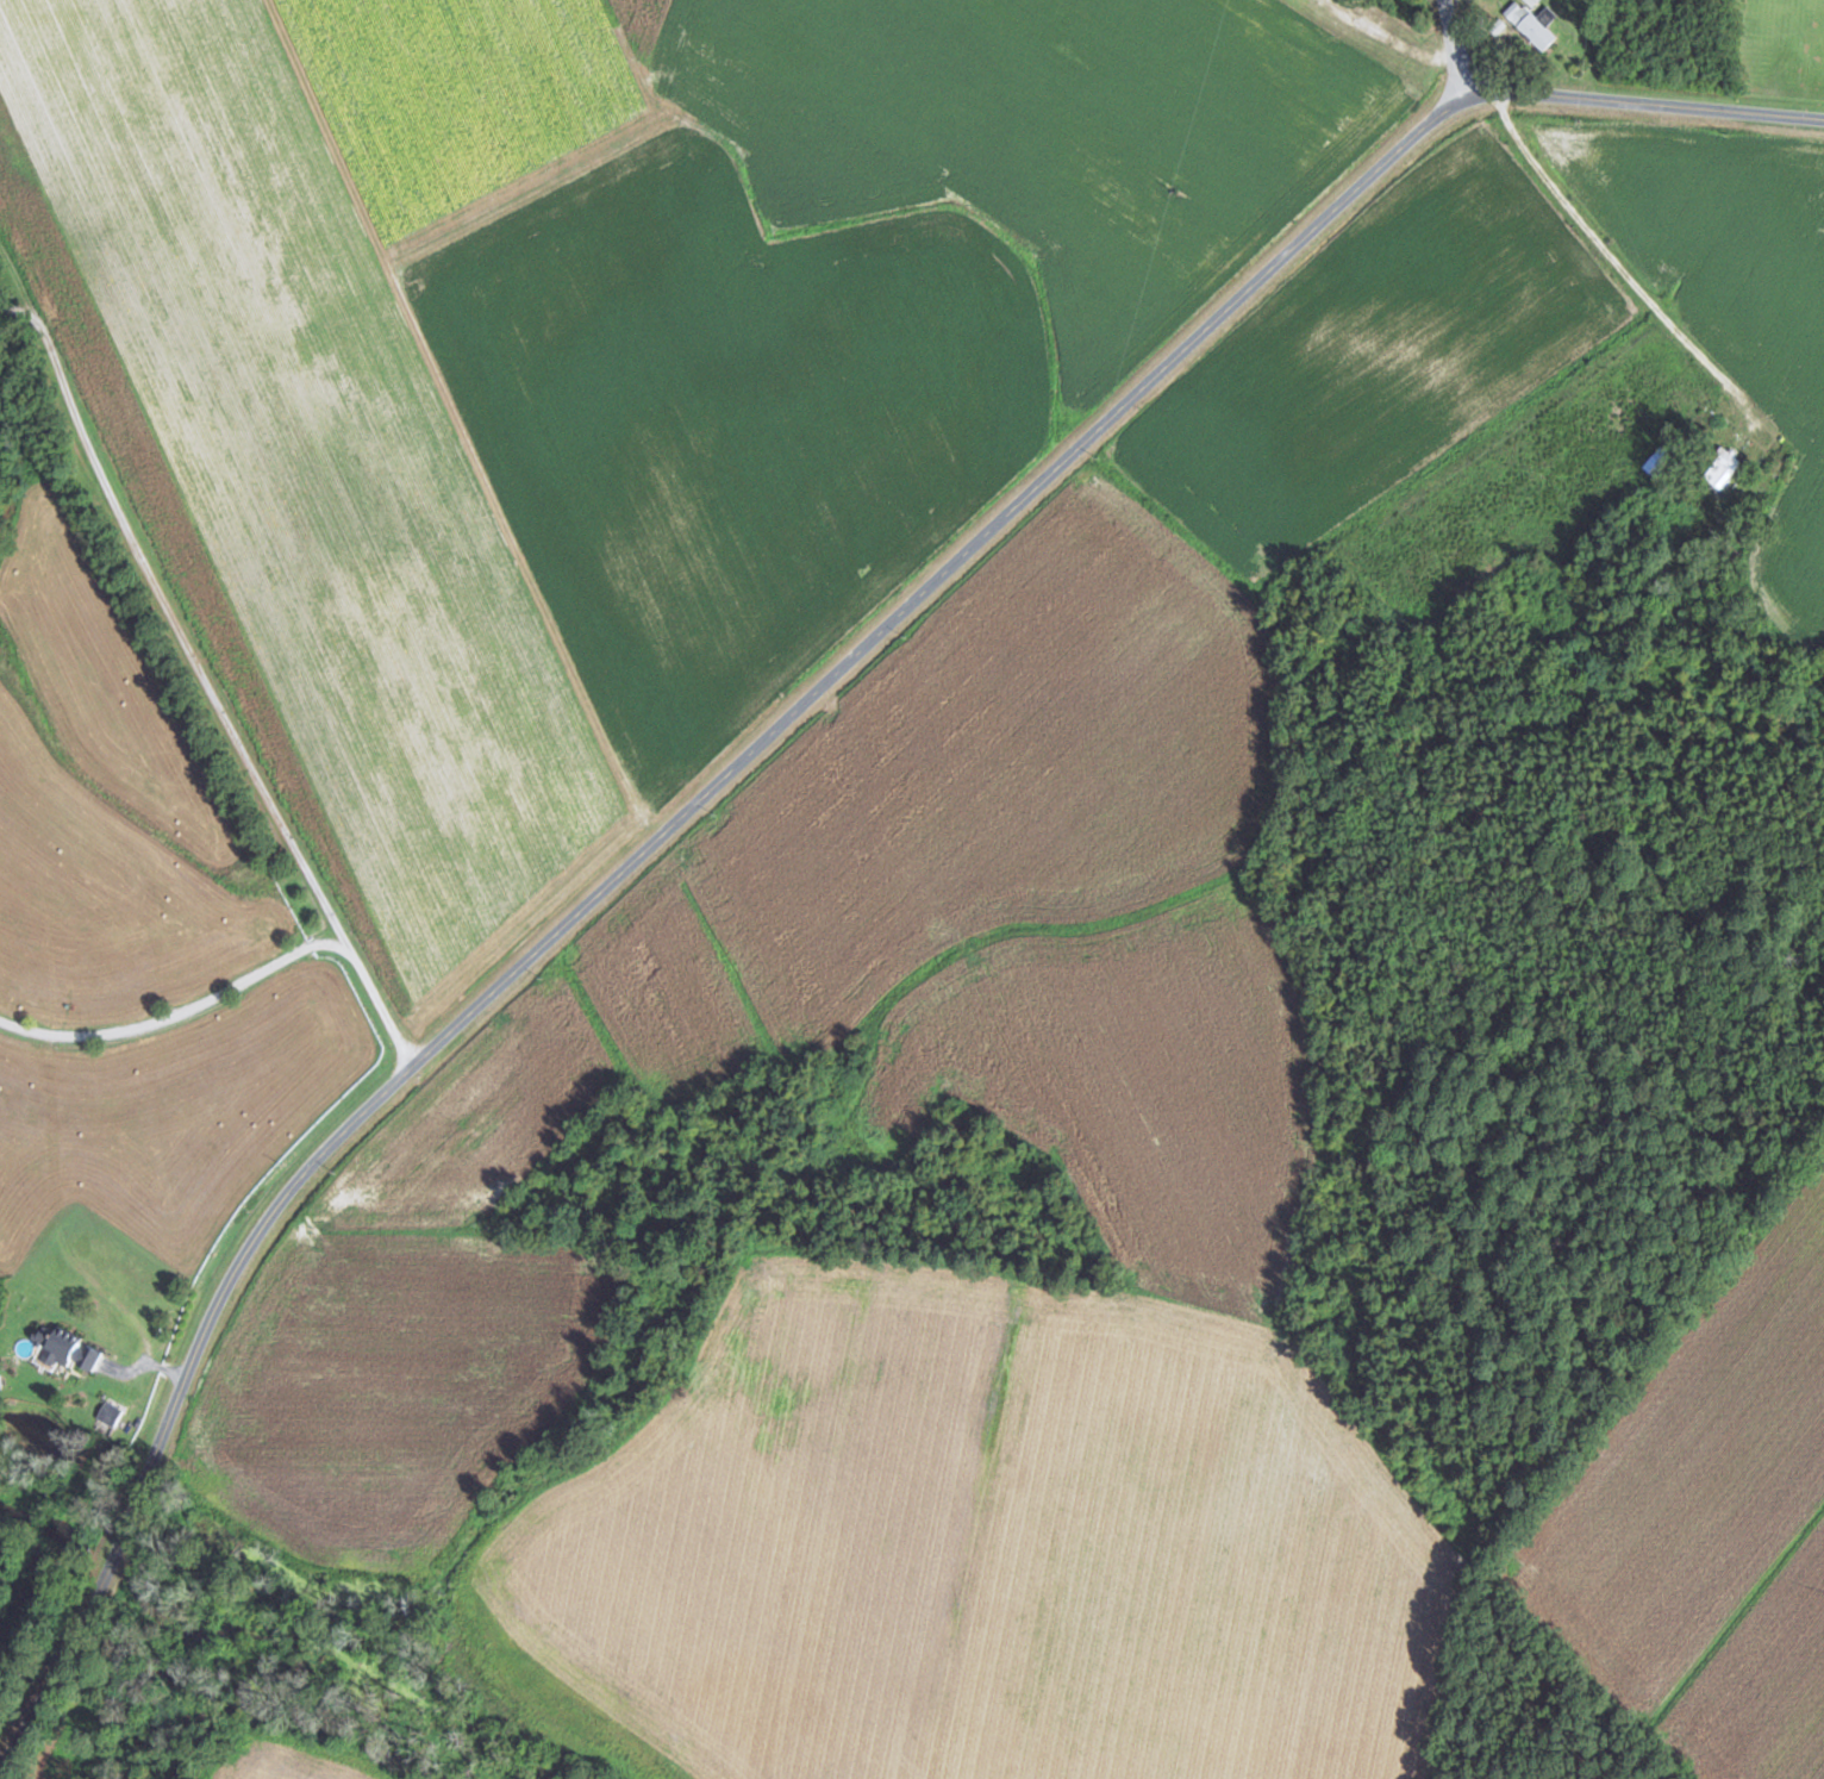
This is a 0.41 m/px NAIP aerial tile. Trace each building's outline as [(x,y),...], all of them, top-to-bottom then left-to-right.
[(1538,17),(1521,0),(1517,0),(1504,13),(1545,53),(1560,37),(1548,26),(1557,16),(1548,7),(1538,17)] [(1745,469),(1734,451),(1705,470),(1716,487),(1745,469)] [(92,1374),(102,1347),(46,1326),(36,1352),(92,1374)]
